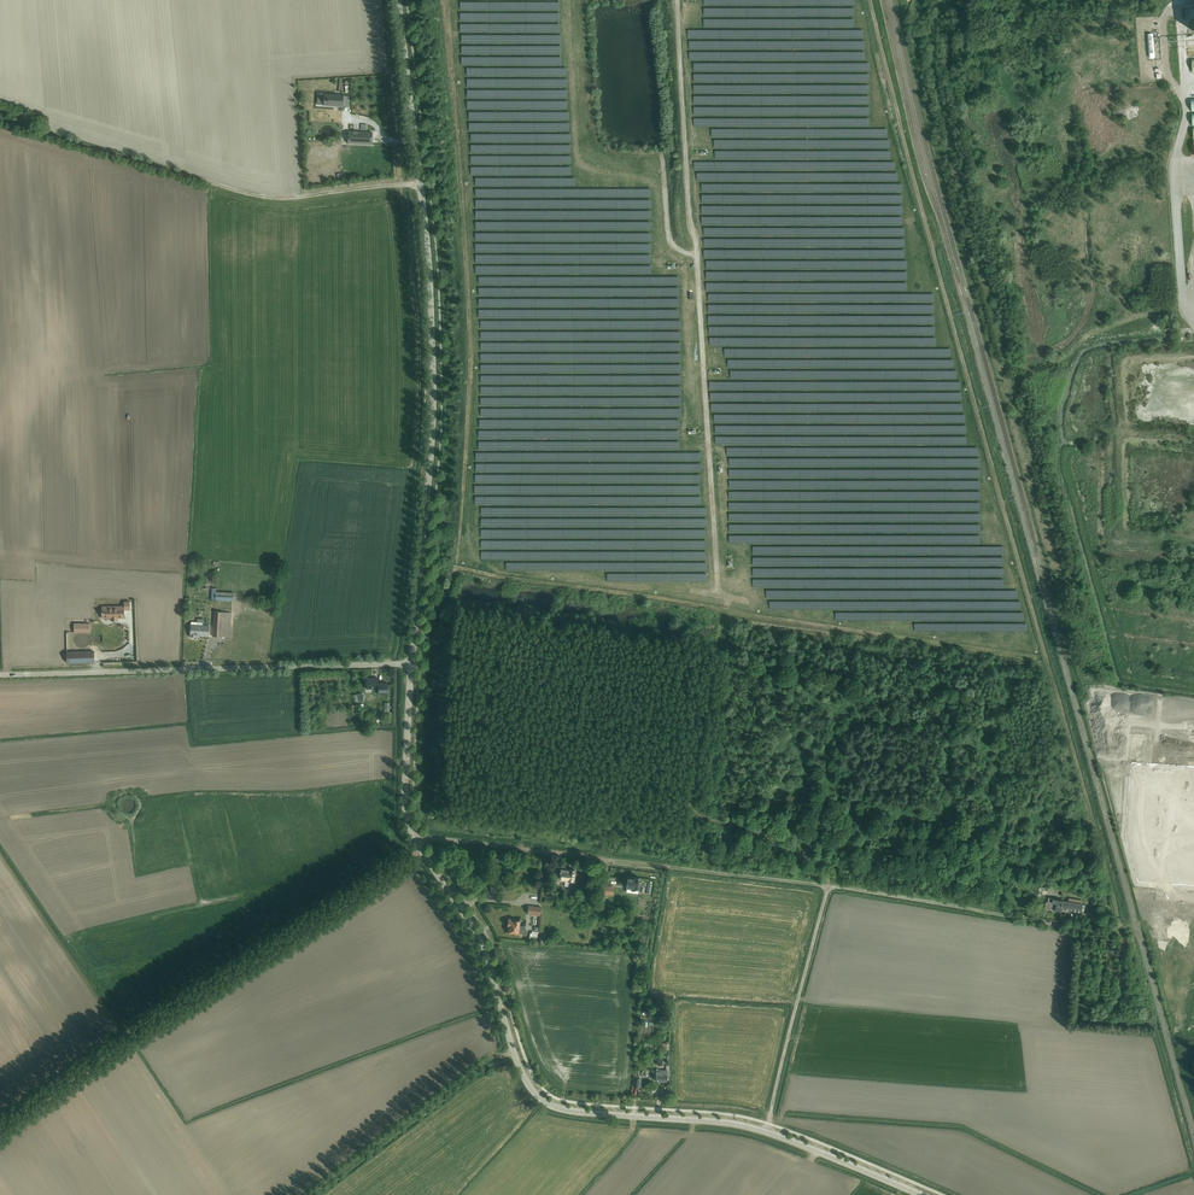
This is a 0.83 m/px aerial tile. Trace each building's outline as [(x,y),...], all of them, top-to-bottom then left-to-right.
[(343,106),(343,96),(318,94),(317,104),(343,106)] [(717,103),(740,100),(740,95),(717,97),(717,103)] [(831,102),(872,103),(872,95),(831,95),(831,102)] [(801,113),(872,114),(872,106),(818,105),(818,108),(801,108),(801,113)] [(891,146),(892,140),(781,138),(781,135),(812,136),(812,129),(745,128),(745,135),(772,135),(772,130),(775,130),(775,135),(778,135),(778,139),(747,138),(747,148),(749,148),(749,159),(748,159),(747,167),(897,169),(897,159),(893,159),(893,150),(827,149),(827,145),(891,146)] [(349,131),(348,143),(372,144),(372,132),(349,131)] [(900,172),(785,171),(785,182),(761,182),(761,189),(789,189),(789,190),(889,190),(889,193),(905,193),(905,181),(900,181),(900,172)] [(804,201),(905,202),(905,194),(804,193),(804,201)] [(477,206),(653,208),(653,200),(562,199),(562,200),(477,199),(477,206)] [(710,291),(909,288),(909,280),(909,269),(909,258),(907,258),(907,247),(904,247),(903,204),(761,206),(757,215),(731,215),(731,221),(747,227),(717,227),(721,234),(701,246),(716,246),(713,254),(722,270),(704,281),(710,281),(710,291)] [(496,228),(653,229),(653,220),(653,210),(497,209),(477,209),(476,230),(496,230),(496,228)] [(496,241),(496,239),(653,240),(653,233),(496,232),(496,231),(477,231),(477,241),(496,241)] [(528,251),(528,243),(496,243),(496,241),(477,241),(477,250),(528,251)] [(496,253),(477,253),(477,263),(496,263),(496,261),(582,261),(582,254),(527,255),(496,255),(496,253)] [(634,272),(653,273),(653,254),(619,253),(619,261),(632,262),(632,265),(628,265),(628,272),(630,272),(630,268),(634,268),(634,272)] [(510,264),(510,272),(553,273),(554,267),(546,267),(546,265),(510,264)] [(591,284),(591,276),(479,276),(479,284),(591,284)] [(664,276),(609,277),(609,284),(664,283),(664,276)] [(578,321),(557,321),(558,317),(655,316),(645,304),(656,304),(662,285),(479,288),(480,303),(494,303),(480,342),(575,376),(683,374),(682,372),(650,372),(649,320),(586,321),(594,330),(580,342),(572,339),(578,321)] [(654,361),(653,369),(664,369),(664,362),(654,361)] [(664,426),(682,427),(682,419),(664,418),(664,426)] [(693,506),(679,505),(679,513),(709,514),(709,507),(693,506)] [(212,588),(211,599),(234,601),(234,592),(216,591),(216,588),(212,588)] [(124,606),(102,606),(102,618),(111,618),(111,621),(118,621),(118,618),(124,618),(124,610),(130,610),(130,601),(124,601),(124,606)] [(214,612),(213,636),(230,637),(232,613),(214,612)] [(191,624),(190,635),(191,635),(190,637),(197,637),(197,636),(209,636),(210,625),(204,625),(204,619),(197,618),(197,622),(191,622),(191,624)] [(89,623),(74,623),(74,633),(89,633),(89,623)] [(68,650),(67,660),(95,662),(95,652),(68,650)] [(378,678),(366,678),(366,689),(378,688),(378,694),(388,694),(388,683),(378,683),(378,678)] [(1136,886),(1193,890),(1193,764),(1149,761),(1151,738),(1130,736),(1123,839),(1136,886)] [(573,880),(574,869),(569,869),(569,871),(562,870),(560,879),(562,879),(562,880),(565,881),(565,885),(569,886),(569,881),(571,882),(571,880),(573,880)] [(638,893),(640,877),(635,877),(634,879),(627,878),(626,892),(638,893)] [(603,885),(601,894),(611,895),(612,887),(603,885)] [(1048,902),(1051,903),(1050,909),(1056,910),(1055,911),(1062,912),(1062,908),(1082,912),(1083,904),(1053,899),(1052,898),(1049,897),(1048,902)] [(531,914),(540,915),(541,907),(532,906),(531,914)] [(528,931),(525,931),(525,926),(519,926),(520,921),(515,920),(515,919),(509,918),(508,927),(509,927),(509,932),(519,933),(527,934),(528,931)] [(531,930),(531,939),(538,940),(539,930),(531,930)] [(655,1080),(666,1081),(667,1072),(656,1071),(655,1080)]
